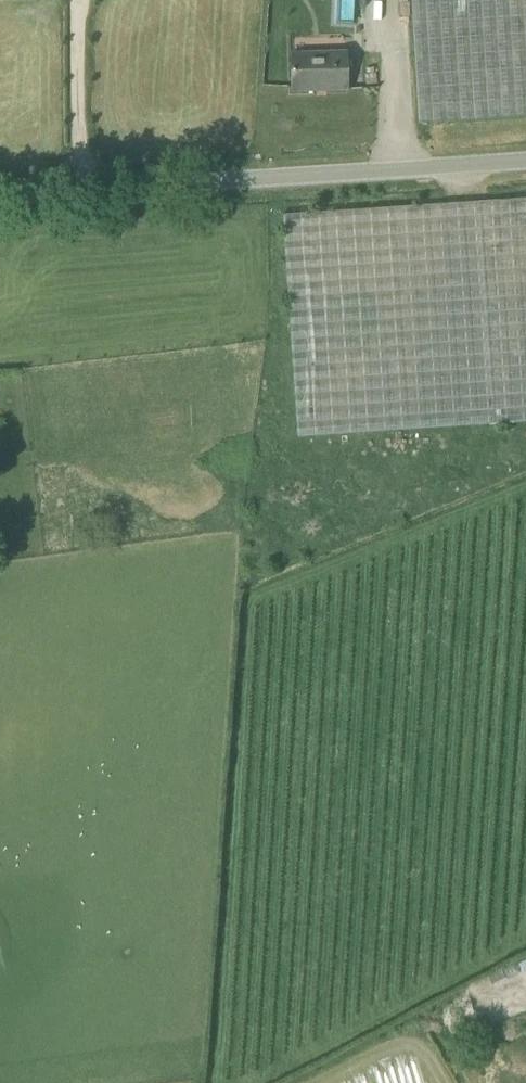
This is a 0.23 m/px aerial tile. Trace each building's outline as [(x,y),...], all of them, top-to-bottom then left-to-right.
[(419,124),(525,117),(525,0),(411,0),(419,124)] [(291,55),(292,92),(347,91),(346,54),(291,55)] [(282,216),(298,437),(525,422),(525,200),(282,216)]
